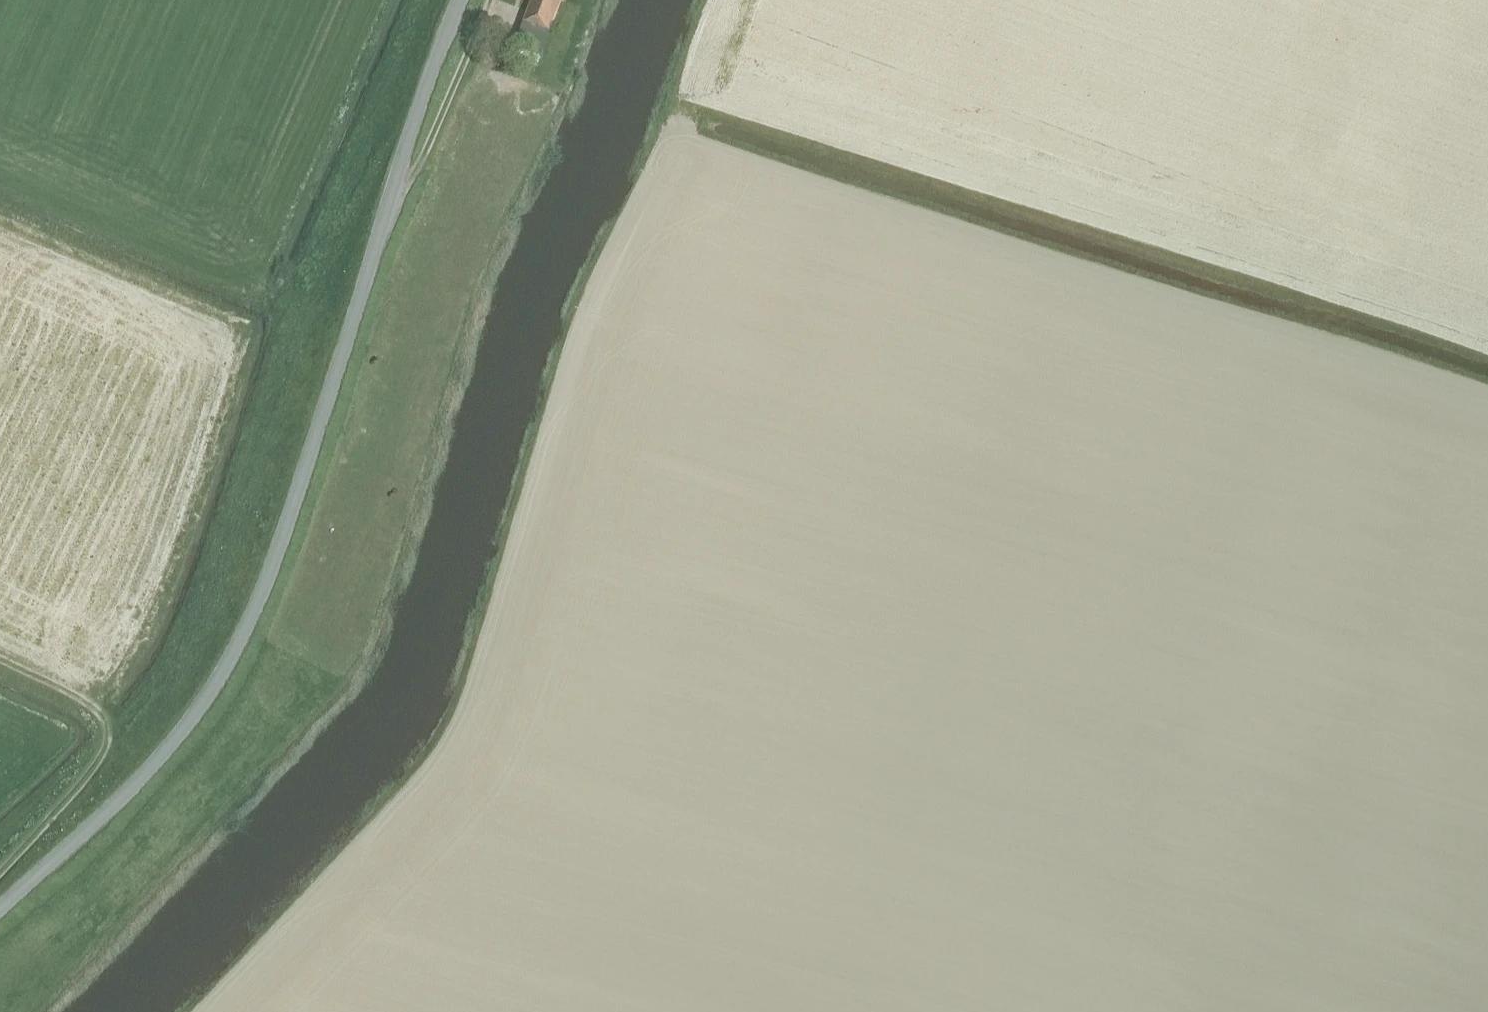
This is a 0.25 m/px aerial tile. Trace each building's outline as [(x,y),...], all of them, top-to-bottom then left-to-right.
[(560,0),(531,0),(521,23),(547,33),(560,0)]
